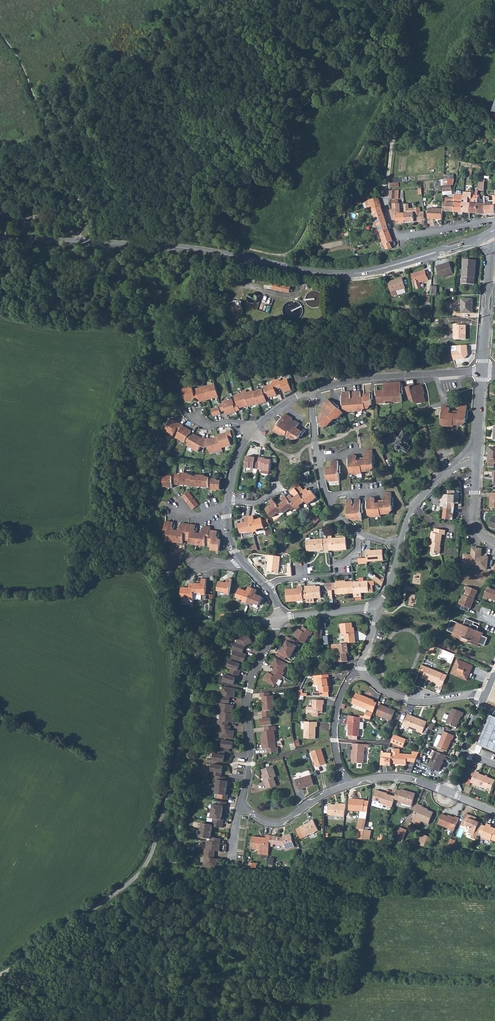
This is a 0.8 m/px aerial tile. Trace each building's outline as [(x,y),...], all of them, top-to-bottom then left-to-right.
[(443,186),(443,195),(452,195),(452,187),(453,187),(453,185),(443,186)] [(390,191),(390,199),(395,199),(398,199),(399,190),(390,191)] [(464,195),(463,212),(470,213),(471,194),(473,194),(473,193),(471,193),(471,192),(464,192),(464,195)] [(455,205),(454,212),(463,212),(464,195),(455,195),(455,197),(454,205),(455,205)] [(494,196),(494,195),(492,195),(493,197),(494,201),(489,201),(489,197),(485,197),(485,199),(486,214),(494,214),(494,204),(494,196)] [(445,211),(454,212),(455,205),(454,205),(455,197),(453,197),(453,199),(445,198),(445,211)] [(370,200),(365,202),(367,208),(372,206),(377,221),(373,223),(375,228),(379,227),(379,229),(374,231),(375,235),(380,233),(380,232),(389,229),(384,214),(378,198),(370,200)] [(480,198),(478,198),(478,213),(477,213),(477,214),(486,214),(485,199),(480,200),(480,198)] [(393,212),(391,213),(393,220),(397,220),(397,224),(406,223),(405,214),(400,214),(400,203),(398,204),(398,201),(392,201),(393,210),(393,212)] [(425,225),(424,212),(420,212),(420,208),(409,209),(409,204),(404,204),(405,214),(406,223),(421,221),(421,225),(425,225)] [(428,219),(442,219),(443,209),(429,209),(428,219)] [(389,229),(380,232),(380,233),(383,243),(386,250),(392,248),(390,242),(393,242),(389,229)] [(464,259),(462,283),(474,284),(476,262),(474,260),(464,259)] [(450,263),(437,267),(440,277),(453,273),(450,263)] [(425,270),(412,274),(417,289),(421,288),(420,283),(428,280),(427,277),(429,276),(428,272),(426,273),(425,270)] [(402,278),(388,282),(392,296),(397,295),(396,291),(405,288),(402,278)] [(281,285),(273,284),(272,289),(280,291),(280,290),(284,291),(284,292),(290,293),(291,287),(285,286),(281,286),(281,285)] [(461,299),(462,313),(472,313),(472,299),(461,299)] [(411,309),(403,310),(404,318),(411,317),(411,309)] [(455,325),(454,339),(466,339),(466,325),(455,325)] [(467,345),(457,346),(457,351),(452,352),(454,360),(465,359),(468,355),(467,345)] [(280,382),(279,379),(276,380),(278,387),(281,386),(284,393),(291,390),(288,379),(280,382)] [(275,388),(278,387),(276,380),(272,381),(273,384),(265,387),(266,389),(268,396),(269,398),(277,395),(275,388)] [(384,391),(377,391),(378,404),(385,404),(386,403),(386,402),(394,401),(394,402),(395,403),(402,402),(401,383),(383,384),(384,391)] [(209,400),(218,397),(215,384),(205,386),(209,400)] [(412,386),(406,387),(410,400),(412,401),(414,400),(414,402),(416,401),(417,404),(418,404),(425,402),(423,394),(425,394),(422,385),(415,387),(414,384),(411,384),(412,386)] [(205,386),(196,389),(197,393),(199,400),(200,402),(209,400),(205,386)] [(195,401),(199,400),(197,393),(194,394),(192,387),(183,389),(186,402),(195,400),(195,401)] [(262,389),(253,392),(257,404),(257,405),(267,402),(265,397),(268,396),(266,389),(263,390),(262,389)] [(248,407),(257,404),(253,392),(253,391),(247,393),(246,390),(243,391),(243,393),(248,406),(248,407)] [(350,392),(342,392),(344,409),(347,409),(347,412),(348,412),(351,412),(351,411),(358,410),(359,411),(362,411),(363,410),(363,409),(368,409),(369,408),(369,405),(372,405),(371,394),(364,394),(364,398),(361,398),(360,392),(353,392),(353,399),(350,399),(350,392)] [(237,403),(234,404),(236,411),(240,410),(239,408),(248,406),(243,393),(234,396),(237,403)] [(234,404),(232,399),(223,402),(223,403),(220,405),(222,412),(225,410),(227,415),(236,412),(236,411),(234,404)] [(324,412),(319,418),(319,425),(323,428),(325,426),(326,427),(327,427),(336,417),(338,418),(339,418),(343,413),(328,399),(322,405),(324,407),(321,409),(324,412)] [(450,408),(443,408),(441,425),(444,425),(443,426),(444,426),(453,427),(454,425),(461,426),(463,425),(463,423),(466,423),(467,405),(460,404),(459,414),(456,414),(456,412),(453,411),(453,414),(449,414),(450,408)] [(221,414),(219,407),(212,409),(214,416),(221,414)] [(285,414),(274,431),(280,435),(282,435),(283,433),(293,440),(295,440),(296,438),(298,439),(303,432),(296,428),(299,423),(295,421),(295,422),(291,420),(292,418),(285,414)] [(176,430),(180,432),(183,426),(183,425),(180,423),(179,424),(171,420),(165,431),(173,436),(176,430)] [(185,441),(189,443),(192,436),(189,435),(191,431),(183,426),(180,432),(176,438),(184,443),(185,441)] [(218,435),(218,437),(222,448),(231,445),(229,439),(233,438),(231,430),(227,432),(218,435)] [(395,434),(390,442),(395,445),(395,446),(396,447),(396,448),(397,449),(397,450),(398,450),(399,450),(400,450),(401,450),(401,449),(407,453),(411,447),(407,445),(413,435),(404,430),(400,437),(395,434)] [(194,434),(192,436),(189,443),(187,446),(198,452),(201,446),(204,448),(206,439),(202,439),(194,434)] [(209,439),(206,439),(204,448),(208,447),(210,453),(222,450),(222,448),(218,437),(209,439)] [(349,456),(350,473),(352,473),(352,474),(353,475),(362,474),(362,472),(370,472),(372,470),(371,468),(374,468),(373,450),(365,451),(366,460),(363,461),(363,458),(360,458),(360,461),(356,461),(356,456),(349,456)] [(245,467),(246,467),(254,468),(258,469),(258,466),(259,457),(255,457),(255,458),(247,457),(245,467)] [(267,476),(269,474),(270,471),(272,460),(263,459),(263,458),(259,457),(258,466),(262,467),(261,470),(262,470),(261,473),(263,475),(267,476)] [(338,461),(331,461),(331,467),(326,468),(327,479),(330,479),(331,481),(332,482),(340,481),(338,461)] [(180,475),(176,475),(176,482),(176,484),(180,484),(180,485),(184,485),(185,474),(181,473),(180,475)] [(185,474),(184,485),(188,485),(188,484),(192,485),(193,477),(193,476),(189,475),(189,474),(185,474)] [(172,482),(176,482),(176,475),(172,475),(172,476),(168,476),(168,478),(164,478),(164,487),(168,487),(168,488),(172,488),(172,482)] [(197,477),(193,477),(192,485),(192,486),(196,486),(196,487),(200,487),(201,476),(197,475),(197,477)] [(201,476),(200,487),(205,487),(205,486),(209,486),(209,478),(205,477),(205,476),(201,476)] [(213,478),(209,478),(209,486),(212,486),(212,491),(217,491),(217,490),(221,490),(221,481),(217,481),(217,479),(213,479),(213,478)] [(304,491),(300,494),(305,501),(308,505),(317,498),(311,490),(309,492),(307,489),(304,491)] [(441,498),(440,507),(444,507),(452,508),(452,503),(455,503),(455,491),(445,490),(444,491),(444,495),(444,498),(442,498),(441,498)] [(189,492),(182,496),(187,502),(193,498),(189,492)] [(375,498),(367,499),(369,516),(371,516),(371,517),(372,517),(381,517),(381,515),(389,514),(390,513),(390,511),(393,511),(391,493),(384,493),(385,503),(382,503),(381,501),(379,501),(379,504),(375,504),(375,498)] [(291,495),(287,498),(293,505),(295,508),(297,510),(301,507),(300,506),(305,501),(300,494),(294,499),(291,495)] [(285,502),(279,506),(283,512),(284,514),(290,509),(291,510),(295,508),(293,505),(287,498),(285,495),(282,498),(285,502)] [(194,499),(188,504),(193,509),(199,505),(194,499)] [(273,499),(269,502),(272,506),(266,510),(272,517),(278,513),(279,514),(283,512),(279,506),(273,499)] [(352,500),(347,500),(348,518),(352,518),(352,520),(354,521),(362,520),(360,499),(355,500),(356,507),(352,507),(352,500)] [(444,507),(443,518),(453,520),(454,508),(452,508),(444,507)] [(254,516),(250,517),(253,532),(258,531),(257,530),(265,528),(264,525),(263,521),(262,519),(255,520),(254,516)] [(253,532),(250,517),(245,518),(246,523),(239,525),(241,534),(249,532),(249,534),(253,532)] [(175,542),(176,531),(172,530),(173,522),(166,522),(164,538),(167,538),(167,541),(175,542)] [(180,531),(176,531),(175,542),(183,543),(183,540),(186,541),(188,524),(181,523),(180,531)] [(196,525),(188,524),(186,541),(190,541),(189,544),(197,545),(199,534),(195,533),(196,525)] [(199,534),(197,545),(205,546),(205,543),(209,543),(210,530),(211,527),(203,526),(202,534),(199,534)] [(432,531),(429,544),(432,544),(431,551),(432,551),(432,552),(433,553),(434,553),(435,553),(436,552),(440,552),(441,545),(440,545),(442,533),(445,533),(446,528),(436,527),(435,531),(432,531)] [(209,543),(208,547),(212,547),(211,550),(219,551),(221,540),(217,539),(218,531),(210,530),(209,543)] [(332,536),(328,536),(329,538),(329,550),(333,550),(333,551),(347,550),(346,538),(332,539),(332,536)] [(329,550),(329,538),(306,540),(307,552),(317,551),(317,549),(324,549),(324,551),(330,551),(329,550)] [(366,550),(367,558),(367,562),(383,560),(383,550),(371,551),(371,549),(366,550)] [(464,555),(463,563),(471,564),(480,565),(479,569),(486,570),(488,558),(487,558),(488,556),(485,555),(484,557),(481,557),(481,551),(472,550),(472,556),(464,555)] [(269,559),(267,571),(278,573),(280,557),(268,555),(267,559),(269,559)] [(373,579),(382,586),(383,582),(376,576),(373,579)] [(202,584),(194,584),(194,600),(202,600),(202,595),(206,595),(206,579),(202,579),(202,584)] [(219,582),(218,591),(225,592),(225,594),(230,595),(232,579),(228,579),(227,583),(219,582)] [(346,582),(336,583),(337,590),(337,594),(354,593),(353,582),(353,581),(346,582)] [(368,581),(353,582),(354,593),(354,597),(362,597),(361,593),(373,592),(373,585),(368,585),(368,581)] [(194,600),(194,584),(190,584),(190,588),(182,588),(182,597),(190,598),(189,600),(194,600)] [(309,586),(305,586),(306,591),(306,598),(306,599),(314,598),(321,598),(320,586),(309,587),(309,586)] [(243,602),(247,603),(253,589),(249,587),(247,591),(240,589),(237,598),(244,600),(243,602)] [(303,599),(302,591),(302,587),(297,587),(298,589),(293,589),(293,590),(291,590),(291,589),(286,590),(287,602),(303,600),(303,599)] [(474,599),(477,590),(469,587),(467,587),(465,590),(467,591),(465,596),(474,599)] [(487,587),(484,596),(484,598),(487,599),(488,598),(492,600),(494,593),(494,590),(487,587)] [(253,589),(247,603),(252,605),(252,603),(259,606),(263,597),(256,595),(257,590),(253,589)] [(465,596),(463,595),(459,604),(462,605),(461,609),(469,612),(470,609),(471,609),(471,607),(474,599),(465,596)] [(479,627),(474,625),(475,622),(466,619),(464,625),(452,620),(447,631),(453,633),(452,636),(457,638),(462,641),(468,643),(473,644),(478,646),(479,644),(485,646),(488,638),(482,636),(483,633),(477,631),(479,627)] [(344,634),(345,644),(348,643),(356,642),(355,633),(353,633),(353,628),(352,623),(341,624),(342,635),(344,634)] [(303,631),(301,630),(298,629),(294,636),(305,643),(309,635),(311,636),(313,632),(305,628),(303,631)] [(235,642),(234,646),(243,649),(244,646),(245,646),(253,642),(248,634),(245,636),(239,635),(237,643),(235,642)] [(286,643),(284,647),(293,652),(297,646),(293,644),(295,641),(287,636),(285,640),(287,641),(286,643)] [(349,653),(348,643),(345,644),(332,645),(333,655),(337,654),(338,663),(348,662),(347,653),(349,653)] [(234,651),(232,659),(244,663),(247,654),(241,653),(243,649),(234,646),(233,650),(234,651)] [(280,653),(278,652),(276,656),(285,660),(286,657),(290,659),(293,652),(284,647),(282,651),(280,653)] [(277,668),(275,672),(283,676),(285,672),(283,672),(287,664),(276,658),(272,666),(275,668),(277,668)] [(458,659),(452,674),(467,680),(473,666),(458,659)] [(232,668),(231,672),(239,675),(241,671),(238,670),(240,664),(230,660),(228,667),(232,668)] [(422,665),(419,672),(423,674),(422,677),(435,682),(435,683),(439,684),(438,686),(442,688),(447,675),(422,665)] [(226,674),(224,681),(234,684),(236,678),(238,679),(239,675),(231,672),(229,676),(226,674)] [(273,675),(271,674),(268,672),(264,680),(275,686),(279,679),(281,680),(283,676),(275,672),(273,675)] [(329,674),(315,676),(315,679),(314,679),(315,685),(316,686),(319,685),(320,697),(329,697),(329,692),(329,683),(330,683),(329,674)] [(220,695),(219,700),(228,701),(229,697),(235,698),(236,689),(223,687),(222,695),(220,695)] [(263,697),(264,704),(275,703),(274,696),(270,696),(270,692),(260,693),(261,697),(263,697)] [(356,693),(352,703),(370,711),(374,702),(374,700),(356,693)] [(228,701),(219,700),(219,703),(220,704),(219,712),(221,712),(232,714),(233,705),(228,704),(228,701)] [(313,707),(307,707),(307,713),(313,713),(313,716),(317,716),(318,715),(319,715),(319,713),(323,713),(323,704),(324,704),(324,700),(313,700),(313,707)] [(262,711),(263,715),(272,714),(272,710),(275,710),(275,703),(264,704),(264,711),(262,711)] [(381,705),(377,715),(391,721),(395,711),(381,705)] [(446,722),(446,723),(457,727),(461,716),(462,717),(464,713),(452,708),(449,716),(445,714),(442,721),(446,722)] [(218,720),(218,725),(227,726),(227,722),(233,723),(234,714),(232,714),(221,712),(220,721),(218,720)] [(365,716),(364,718),(371,720),(373,713),(370,712),(369,712),(366,713),(365,716)] [(479,745),(494,752),(494,712),(494,713),(494,715),(493,716),(491,715),(479,745)] [(272,714),(263,715),(263,719),(260,719),(261,726),(272,725),(271,718),(272,718),(272,714)] [(408,714),(403,725),(423,733),(427,724),(413,718),(414,717),(408,714)] [(355,721),(348,721),(348,725),(348,728),(349,728),(349,736),(359,736),(360,729),(364,729),(364,723),(360,722),(360,718),(355,717),(355,721)] [(318,722),(305,722),(304,738),(316,739),(316,727),(317,727),(318,722)] [(227,726),(220,725),(220,729),(221,729),(220,738),(233,739),(234,731),(229,730),(229,726),(227,726)] [(261,732),(262,740),(275,739),(274,731),(276,730),(276,726),(267,727),(267,731),(265,731),(261,732)] [(441,739),(438,747),(437,747),(447,751),(452,739),(453,740),(455,736),(444,732),(441,739)] [(406,739),(394,734),(391,743),(403,747),(406,739)] [(275,739),(262,740),(263,749),(267,749),(269,749),(269,753),(278,752),(278,747),(276,748),(275,739)] [(221,747),(220,750),(225,752),(229,752),(230,748),(233,749),(234,742),(223,740),(222,747),(221,747)] [(365,744),(353,743),(353,749),(354,749),(353,758),(352,758),(352,763),(364,764),(365,747),(365,744)] [(321,749),(311,752),(316,767),(326,764),(321,749)] [(384,751),(382,751),(381,765),(391,766),(391,764),(406,765),(407,761),(415,762),(419,752),(412,752),(412,755),(399,754),(400,749),(393,749),(393,753),(384,753),(384,751)] [(214,754),(213,761),(224,762),(225,752),(220,750),(216,750),(215,754),(214,754)] [(447,756),(435,751),(428,767),(439,771),(444,759),(445,759),(447,756)] [(223,766),(212,764),(211,771),(213,771),(212,775),(216,776),(222,776),(223,766)] [(264,780),(267,789),(277,786),(274,777),(276,776),(273,766),(262,770),(265,779),(264,780)] [(494,780),(479,773),(480,772),(476,771),(472,780),(469,779),(467,784),(470,785),(471,783),(487,789),(488,788),(491,790),(494,780)] [(311,775),(295,780),(299,791),(303,790),(302,789),(314,785),(311,775)] [(222,776),(216,776),(216,780),(217,780),(216,787),(227,789),(228,781),(225,781),(226,777),(222,776)] [(227,789),(216,787),(215,794),(219,794),(218,798),(228,799),(228,795),(226,795),(227,789)] [(382,793),(382,792),(376,790),(373,800),(379,802),(379,803),(392,807),(395,799),(395,796),(387,794),(387,795),(382,793)] [(395,796),(395,799),(402,801),(402,803),(412,806),(415,794),(401,790),(401,791),(399,797),(395,796)] [(350,799),(349,810),(362,811),(367,812),(369,801),(359,800),(359,799),(350,799)] [(213,804),(212,811),(223,813),(224,806),(226,806),(227,802),(217,801),(217,805),(213,804)] [(329,804),(328,815),(344,817),(346,804),(341,804),(341,805),(329,804)] [(418,804),(412,817),(414,818),(421,821),(429,824),(434,812),(422,808),(422,806),(418,804)] [(213,819),(213,822),(223,824),(224,820),(222,820),(223,813),(212,811),(211,818),(213,819)] [(362,811),(360,813),(359,820),(366,821),(367,812),(362,811)] [(471,838),(476,840),(479,833),(480,831),(482,825),(483,824),(474,820),(475,817),(466,813),(461,825),(466,827),(466,825),(470,827),(468,833),(473,834),(471,838)] [(438,824),(454,831),(459,818),(455,816),(455,818),(450,816),(450,817),(442,814),(438,824)] [(299,828),(304,838),(319,831),(313,819),(310,821),(310,822),(299,828)] [(365,829),(366,821),(359,820),(358,824),(359,824),(358,829),(359,829),(358,839),(363,839),(365,829)] [(202,823),(201,830),(212,832),(212,826),(223,828),(223,824),(213,822),(212,825),(202,823)] [(480,831),(483,832),(482,834),(482,836),(486,837),(485,839),(491,841),(491,840),(494,841),(494,828),(491,827),(491,825),(487,823),(486,826),(482,825),(480,831)] [(407,830),(400,827),(396,836),(403,839),(407,830)] [(365,829),(363,839),(370,839),(371,831),(365,829)] [(212,832),(201,830),(200,837),(210,839),(210,841),(220,843),(221,839),(211,837),(212,832)] [(271,835),(270,844),(285,846),(286,850),(295,847),(290,834),(285,836),(285,837),(283,838),(278,837),(278,836),(271,835)] [(425,844),(428,836),(423,834),(420,842),(425,844)] [(253,837),(252,849),(259,849),(258,854),(269,855),(270,844),(271,835),(266,835),(266,838),(253,837)] [(205,849),(204,853),(213,854),(213,851),(215,851),(219,851),(220,843),(210,841),(207,841),(206,849),(205,849)] [(213,854),(204,853),(203,857),(205,857),(204,866),(217,868),(218,859),(214,858),(212,858),(213,854)]
